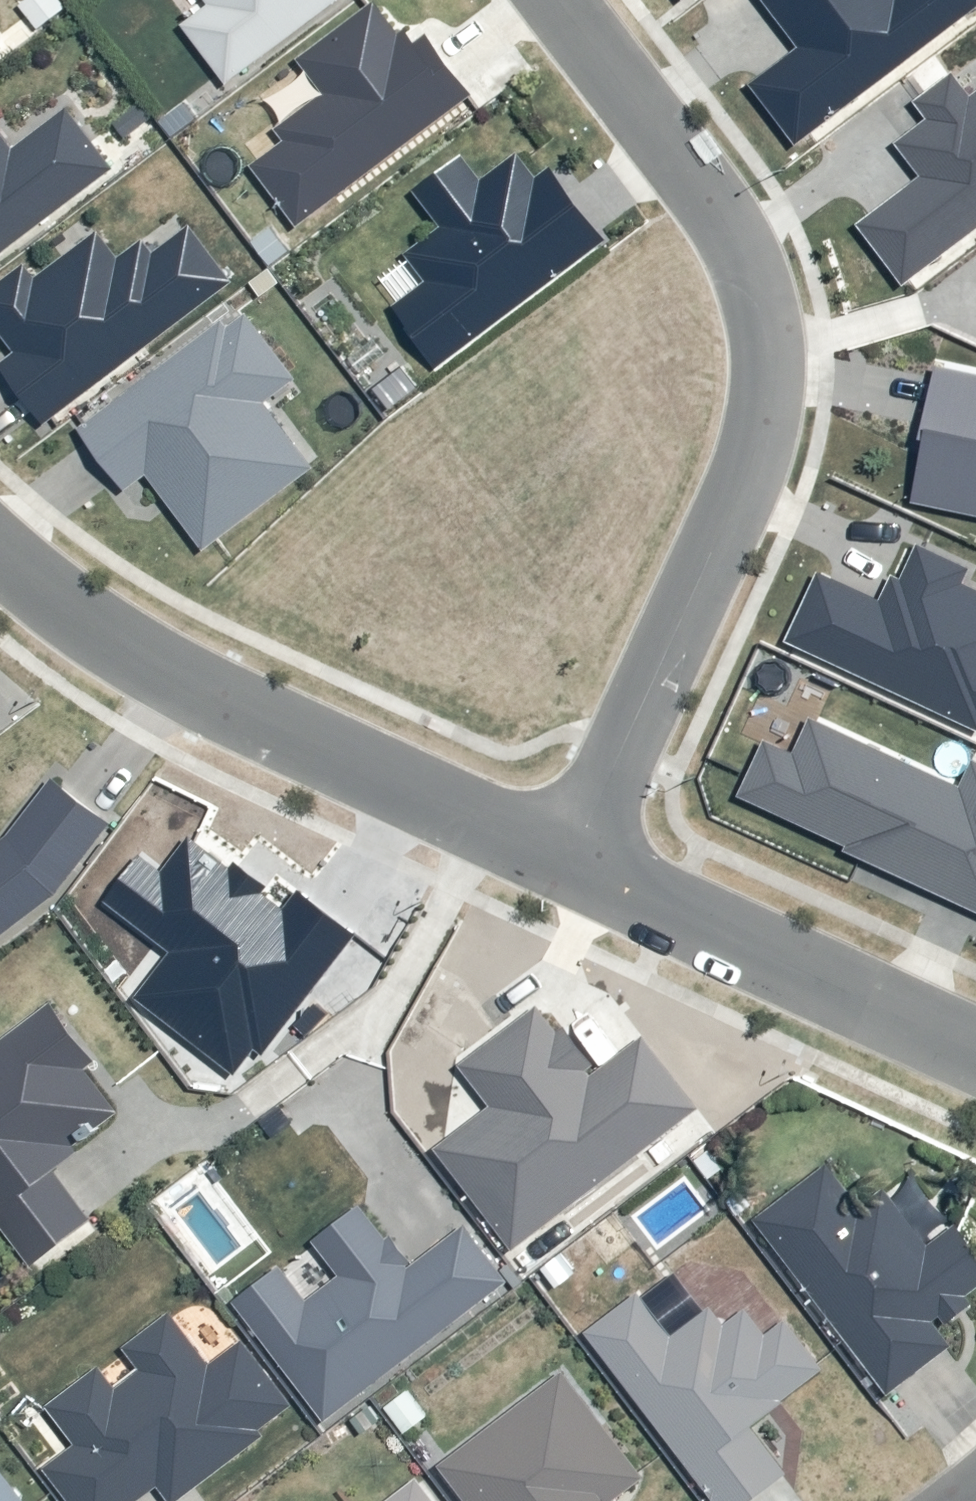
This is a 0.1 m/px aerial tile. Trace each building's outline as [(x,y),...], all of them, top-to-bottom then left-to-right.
[(211,2),(186,21),(233,83),(342,0),(209,0),(211,2)] [(473,90),(432,38),(418,49),(380,0),(303,60),(327,91),(278,129),(285,138),(255,161),(302,222),(473,90)] [(757,82),(802,141),(975,10),(975,0),(771,0),(806,45),(757,82)] [(11,48),(0,32),(0,56),(11,48)] [(861,222),(909,283),(975,231),(975,93),(958,70),(919,101),(931,116),(899,141),(924,173),(861,222)] [(117,167),(74,109),(21,148),(1,121),(0,122),(0,255),(117,167)] [(397,304),(446,369),(618,240),(559,162),(542,175),(523,150),(488,177),(469,151),(419,189),(446,225),(411,251),(431,278),(397,304)] [(0,282),(0,319),(25,352),(10,363),(50,416),(236,280),(194,224),(159,250),(148,236),(122,255),(101,227),(41,272),(31,259),(0,282)] [(244,300),(79,425),(131,492),(154,474),(212,549),(322,467),(273,403),(305,378),(244,300)] [(942,362),(913,501),(975,514),(975,369),(942,362)] [(795,639),(975,725),(975,585),(968,581),(974,567),(923,543),(908,575),(899,574),(886,601),(826,573),(795,639)] [(815,715),(799,751),(770,738),(746,794),(854,841),(852,846),(975,902),(975,757),(965,781),(815,715)] [(57,775),(15,831),(0,842),(0,939),(59,895),(117,819),(57,775)] [(289,919),(193,847),(141,916),(183,948),(147,995),(233,1059),(250,1037),(259,1044),(344,931),(304,900),(289,919)] [(37,1266),(98,1219),(52,1160),(131,1100),(51,998),(0,1037),(0,1219),(37,1266)] [(497,1104),(443,1145),(520,1244),(701,1105),(646,1035),(601,1070),(545,998),(464,1060),(497,1104)] [(758,1218),(893,1396),(957,1346),(939,1322),(975,1295),(975,1246),(960,1224),(931,1248),(891,1188),(867,1208),(832,1163),(758,1218)] [(413,1262),(365,1202),(317,1239),(338,1267),(308,1291),(287,1263),(240,1300),(332,1416),(513,1275),(469,1219),(413,1262)] [(586,1332),(720,1500),(757,1500),(792,1476),(753,1428),(829,1370),(791,1323),(772,1336),(752,1312),(730,1326),(718,1309),(679,1335),(642,1292),(586,1332)] [(73,1500),(141,1500),(163,1486),(174,1500),(181,1500),(297,1407),(247,1339),(214,1364),(175,1313),(131,1348),(146,1368),(119,1387),(101,1367),(52,1404),(78,1442),(48,1467),(73,1500)] [(443,1464),(472,1500),(621,1500),(650,1479),(567,1375),(443,1464)] [(0,1468),(0,1500),(24,1500),(0,1468)] [(418,1478),(388,1500),(436,1500),(418,1478)]
